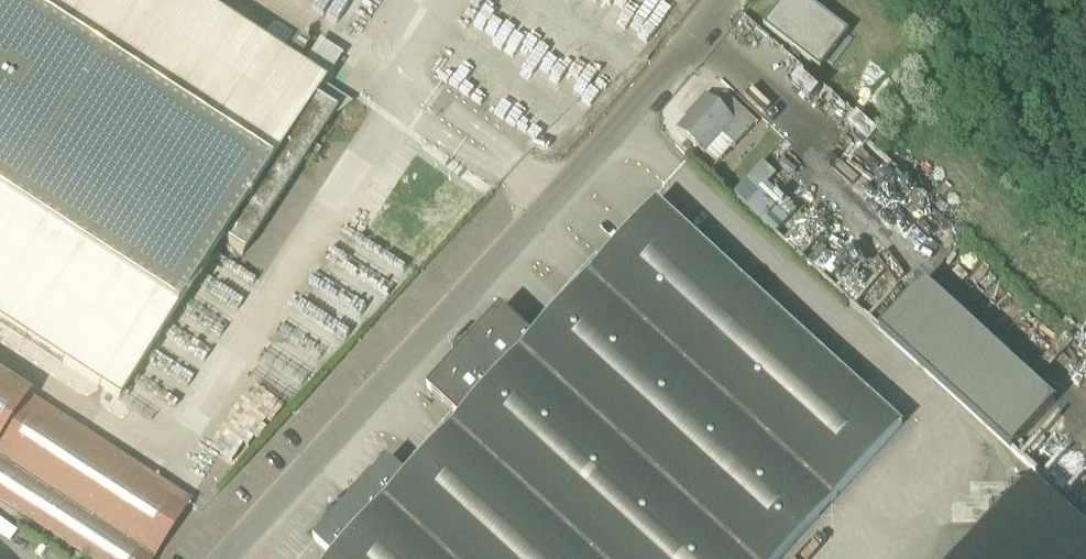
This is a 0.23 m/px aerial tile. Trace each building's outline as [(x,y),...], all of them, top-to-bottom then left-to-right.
[(118,400),(166,327),(221,243),(242,256),(298,170),(307,156),(313,160),(320,151),(313,146),(335,114),(336,115),(350,105),(322,87),(323,85),(193,0),(0,0),(0,324),(118,400)] [(350,28),(367,0),(302,0),(350,28)] [(765,26),(821,69),(848,33),(813,5),(817,0),(785,0),(765,26)] [(705,155),(723,134),(737,146),(758,124),(725,94),(716,105),(706,96),(694,109),(695,111),(678,130),(705,155)] [(768,185),(763,190),(762,189),(774,175),(764,167),(747,186),(745,185),(735,197),(776,235),(797,212),(768,185)] [(902,425),(657,202),(534,338),(501,308),(471,341),(471,343),(467,341),(463,343),(457,350),(456,354),(457,358),(456,358),(425,391),(458,420),(406,477),(388,461),(315,542),(333,558),(781,558),(902,425)] [(924,284),(880,332),(1011,452),(1055,404),(924,284)] [(188,504),(189,502),(78,430),(0,380),(0,500),(91,558),(152,558),(188,504)] [(1032,480),(957,558),(1085,558),(1085,532),(1032,480)]
